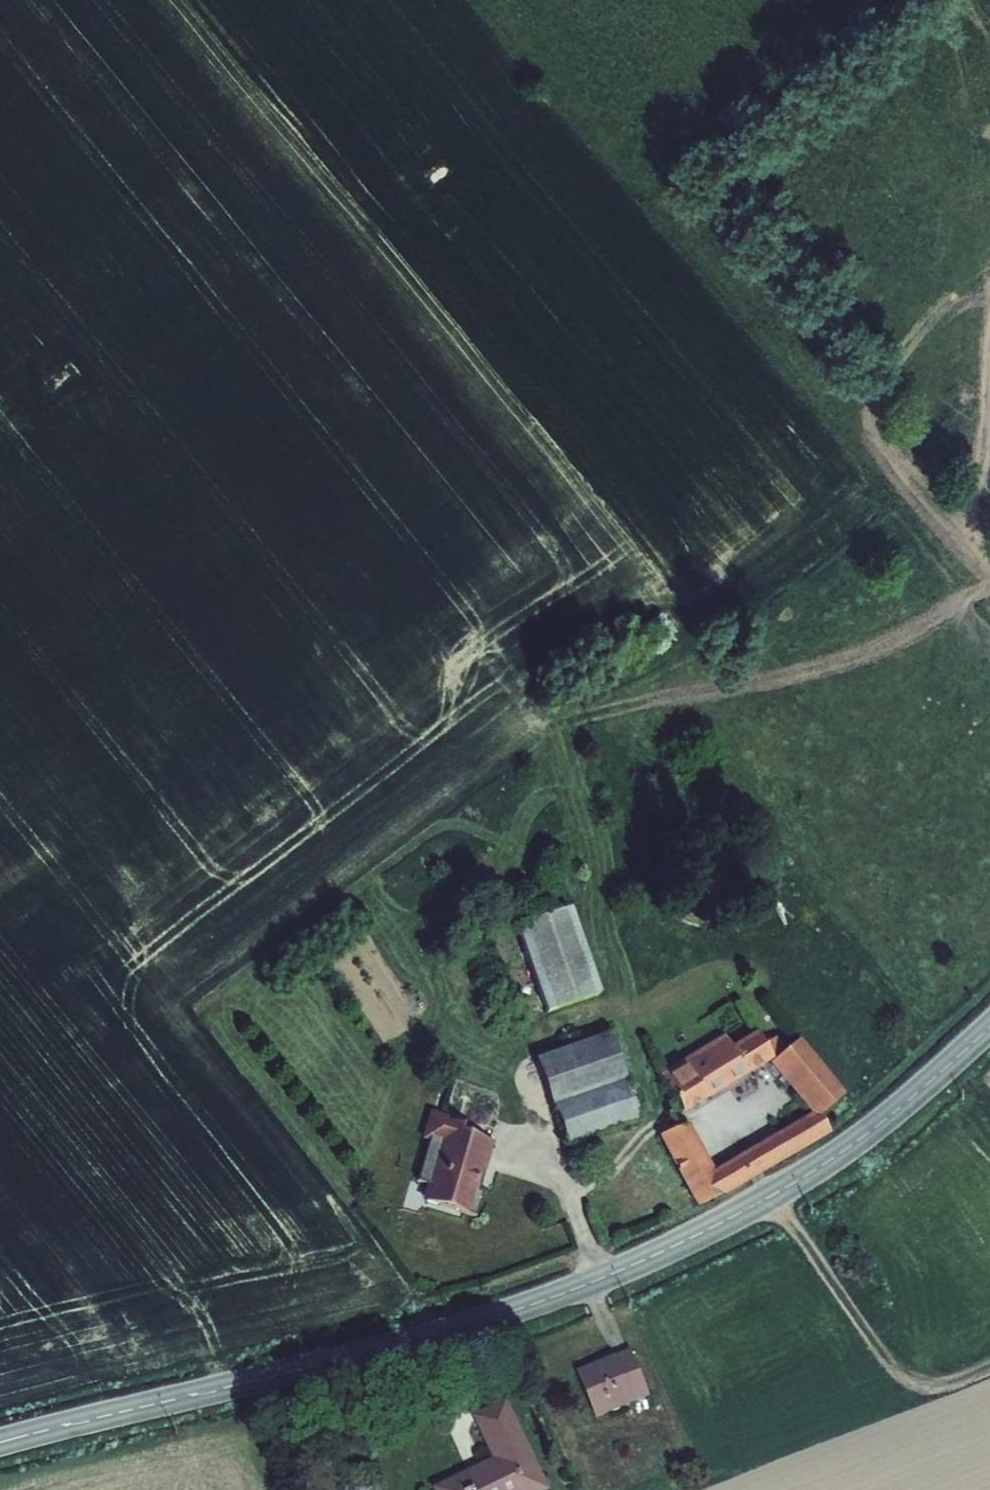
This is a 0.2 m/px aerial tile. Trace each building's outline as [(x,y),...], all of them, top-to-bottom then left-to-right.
[(555,914),(506,933),(538,1016),(587,997),(555,914)] [(771,1056),(812,1111),(841,1092),(794,1040),(781,1050),(770,1038),(761,1043),(754,1034),(732,1047),(723,1037),(657,1076),(670,1099),(668,1100),(672,1110),(682,1110),(771,1056)] [(597,1037),(527,1063),(559,1145),(629,1119),(597,1037)] [(656,1137),(693,1201),(715,1191),(826,1129),(812,1111),(707,1174),(677,1125),(656,1137)] [(420,1208),(471,1221),(477,1198),(473,1197),(463,1194),(468,1176),(473,1177),(481,1145),(452,1138),(454,1130),(425,1123),(420,1143),(422,1144),(411,1188),(424,1192),(420,1208)] [(468,1176),(463,1194),(473,1197),(477,1178),(473,1177),(468,1176)] [(617,1356),(567,1378),(585,1420),(636,1398),(617,1356)] [(496,1411),(467,1424),(486,1467),(436,1489),(531,1489),(496,1411)]
